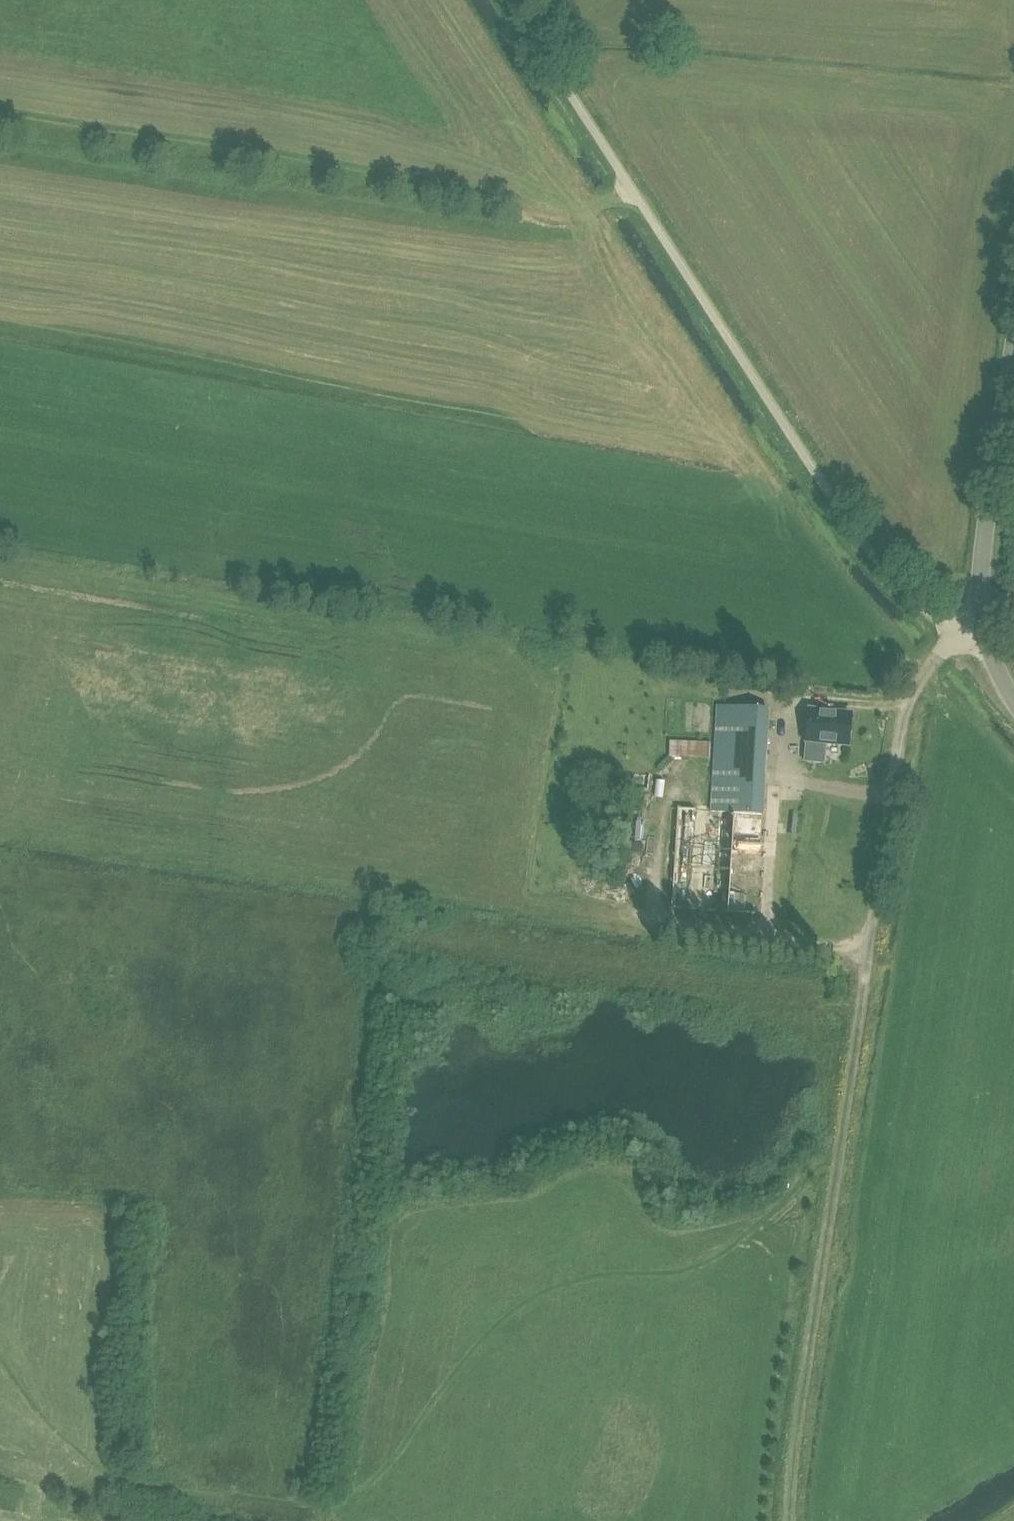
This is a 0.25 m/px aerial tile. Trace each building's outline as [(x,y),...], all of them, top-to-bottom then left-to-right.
[(769,708),(717,705),(711,809),(677,807),(670,909),(757,915),(765,815),(763,815),(769,708)] [(851,715),(809,711),(804,761),(824,763),(826,742),(848,744),(851,715)]
